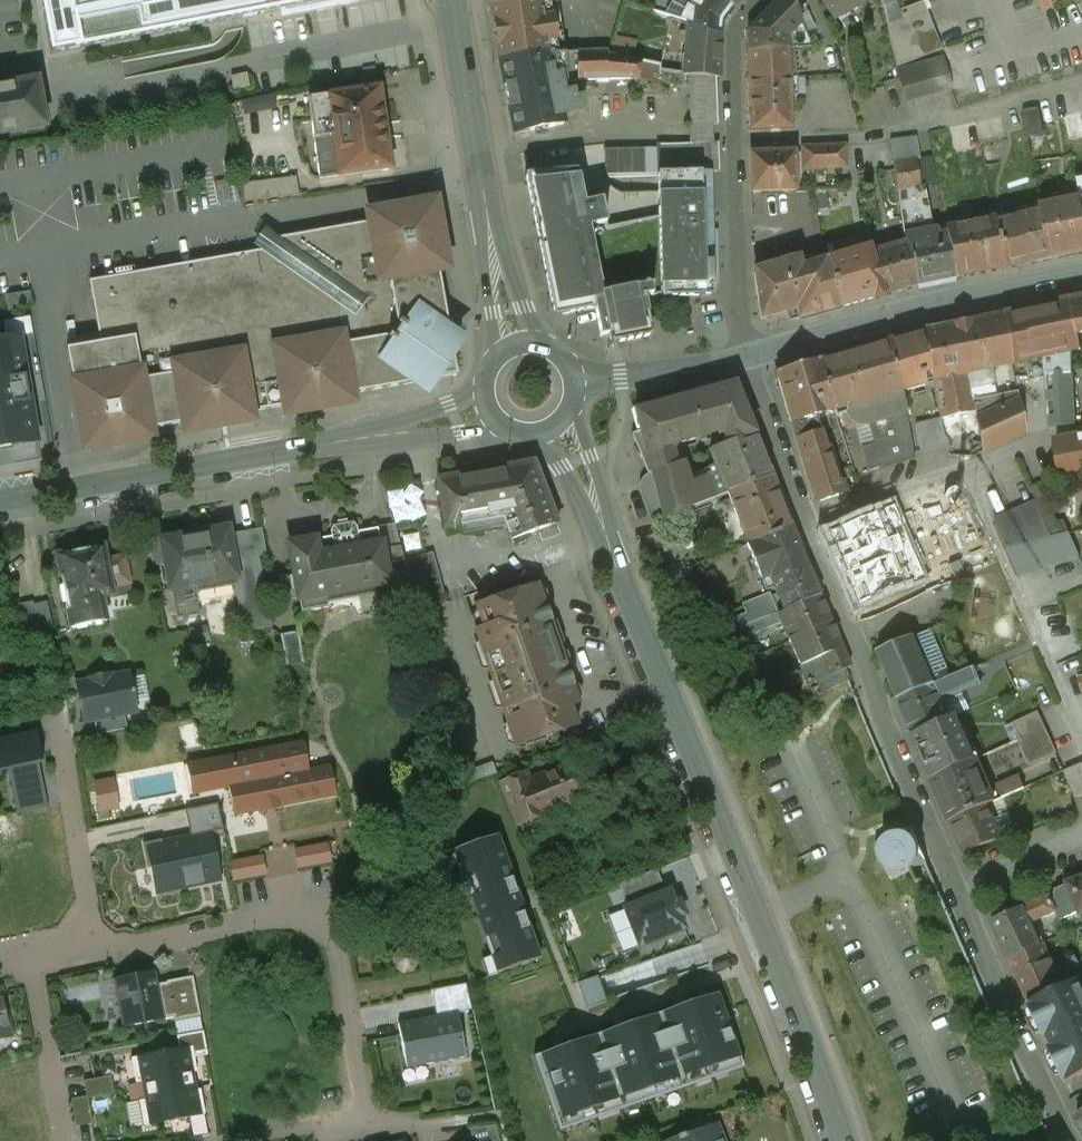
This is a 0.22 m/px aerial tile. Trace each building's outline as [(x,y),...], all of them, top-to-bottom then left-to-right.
[(41,1),(44,15),(51,13),(49,4),(55,3),(54,0),(41,0),(41,1)] [(55,3),(49,4),(51,13),(44,15),(52,55),(281,11),(282,18),(360,2),(360,0),(54,0),(55,3)] [(680,19),(687,7),(667,0),(661,0),(657,13),(680,19)] [(687,22),(721,35),(722,22),(733,8),(722,0),(691,0),(687,7),(680,19),(687,22)] [(789,0),(777,0),(747,31),(747,53),(786,49),(786,37),(801,28),(789,0)] [(831,20),(866,0),(820,0),(831,20)] [(491,6),(499,61),(532,54),(565,53),(556,2),(491,6)] [(901,18),(886,24),(896,67),(941,50),(922,2),(899,11),(901,18)] [(721,35),(687,22),(684,66),(683,75),(704,75),(719,78),(721,35)] [(786,37),(786,49),(810,47),(801,28),(786,37)] [(615,38),(610,55),(632,60),(634,50),(635,42),(615,38)] [(786,49),(747,53),(747,80),(790,79),(786,49)] [(643,52),(634,50),(632,60),(641,62),(643,52)] [(532,54),(499,61),(514,135),(563,125),(561,116),(584,111),(581,98),(574,100),(573,92),(564,93),(562,83),(577,80),(639,78),(641,62),(632,60),(610,55),(607,54),(607,52),(565,53),(532,54)] [(660,66),(661,62),(661,60),(652,58),(651,64),(660,66)] [(943,59),(896,72),(903,100),(951,87),(943,59)] [(659,71),(683,75),(684,66),(661,62),(660,66),(659,71)] [(246,73),(230,76),(232,90),(248,87),(246,73)] [(44,126),(36,82),(32,82),(32,77),(18,80),(19,85),(0,88),(0,134),(44,126)] [(790,79),(747,80),(748,131),(792,130),(790,79)] [(368,90),(307,98),(319,179),(380,170),(385,171),(388,170),(391,167),(392,162),(390,158),(388,157),(379,98),(381,94),(381,91),(378,88),(375,87),(371,87),(368,90)] [(246,111),(278,105),(275,92),(244,98),(246,111)] [(1038,109),(1022,111),(1027,137),(1043,134),(1038,109)] [(1064,115),(1069,140),(1081,137),(1081,112),(1064,115)] [(987,121),(976,123),(981,146),(992,144),(987,121)] [(971,125),(957,127),(963,154),(976,151),(971,125)] [(892,163),(915,160),(919,160),(916,138),(889,141),(892,163)] [(660,145),(661,173),(719,171),(718,143),(660,145)] [(660,145),(602,146),(603,175),(661,173),(660,145)] [(845,146),(801,148),(802,170),(841,169),(841,175),(846,175),(845,146)] [(794,152),(749,153),(751,192),(801,190),(801,177),(795,177),(794,152)] [(920,189),(919,186),(915,160),(892,163),(897,192),(920,189)] [(577,171),(524,176),(551,310),(561,308),(562,316),(593,309),(599,337),(608,337),(610,346),(651,338),(643,299),(660,295),(658,217),(607,228),(602,200),(599,200),(599,202),(590,204),(591,208),(584,209),(577,171)] [(657,175),(658,217),(660,295),(660,299),(712,298),(712,285),(717,285),(716,231),(711,231),(709,173),(657,175)] [(296,177),(241,184),(244,202),(298,195),(296,177)] [(897,192),(903,235),(923,231),(921,218),(930,216),(924,186),(919,186),(920,189),(897,192)] [(1081,206),(1080,198),(1069,200),(1069,202),(1042,207),(1052,258),(1081,252),(1081,207),(1081,206)] [(377,222),(390,292),(99,343),(65,349),(82,454),(115,448),(156,442),(154,431),(181,427),(183,436),(209,432),(207,422),(229,418),(230,427),(253,423),(252,412),(283,407),(284,416),(306,413),(305,402),(331,398),(332,407),(352,403),(351,394),(417,383),(435,380),(450,378),(455,375),(455,371),(453,355),(446,318),(437,262),(446,261),(437,209),(427,211),(426,203),(376,212),(377,222)] [(1052,258),(1042,207),(1014,212),(1016,219),(995,223),(1003,268),(1052,258)] [(1003,268),(995,223),(994,220),(945,230),(946,233),(955,278),(1003,268)] [(88,282),(99,343),(390,292),(377,222),(277,240),(285,247),(275,261),(260,252),(88,282)] [(955,278),(946,233),(938,235),(937,228),(923,231),(903,235),(905,243),(916,286),(955,278)] [(916,286),(905,243),(869,253),(882,295),(916,286)] [(882,295),(869,253),(868,249),(827,260),(841,307),(882,295)] [(798,259),(782,263),(786,282),(788,283),(788,271),(800,268),(798,259)] [(841,307),(827,260),(800,268),(788,271),(788,283),(795,309),(798,319),(841,307)] [(761,318),(795,309),(788,283),(786,282),(782,263),(752,272),(761,318)] [(1071,301),(1078,334),(1081,333),(1081,299),(1071,301)] [(1071,301),(1000,315),(1012,363),(1049,355),(1073,351),(1081,349),(1078,334),(1071,301)] [(1000,315),(924,330),(933,379),(968,372),(992,367),(1012,363),(1000,315)] [(924,330),(886,341),(901,391),(933,382),(933,379),(924,330)] [(886,341),(818,361),(834,412),(846,408),(849,417),(851,423),(856,427),(862,429),(868,427),(872,424),(907,413),(905,404),(901,391),(886,341)] [(1073,351),(1049,355),(1051,375),(1051,377),(1073,375),(1073,351)] [(818,361),(775,372),(816,504),(842,495),(827,447),(824,448),(815,418),(834,412),(818,361)] [(968,372),(973,401),(997,396),(992,367),(968,372)] [(933,379),(933,382),(941,418),(975,411),(973,401),(968,372),(933,379)] [(1051,377),(1051,375),(1046,375),(1049,429),(1076,425),(1073,375),(1051,377)] [(734,385),(688,398),(699,437),(720,431),(725,444),(754,433),(734,385)] [(31,433),(24,388),(2,391),(4,403),(0,404),(0,439),(31,433)] [(1003,407),(977,418),(983,451),(1025,433),(1017,392),(1001,395),(1003,407)] [(688,398),(634,413),(639,432),(631,435),(647,474),(675,464),(671,453),(675,445),(699,437),(688,398)] [(872,424),(868,427),(874,443),(882,468),(882,470),(914,460),(907,413),(872,424)] [(947,444),(941,418),(916,423),(920,451),(947,444)] [(754,433),(725,444),(710,450),(718,471),(727,493),(749,484),(771,478),(754,433)] [(1054,441),(1062,479),(1081,475),(1081,436),(1054,441)] [(868,473),(882,468),(874,443),(860,448),(868,473)] [(532,463),(436,481),(443,528),(502,518),(514,545),(528,540),(526,535),(556,524),(532,463)] [(671,516),(727,493),(718,471),(662,494),(671,516)] [(749,484),(727,493),(747,545),(791,527),(771,478),(749,484)] [(951,481),(889,502),(898,526),(968,500),(961,484),(951,481)] [(1036,504),(1007,517),(1019,545),(1051,537),(1036,504)] [(993,523),(1005,549),(1019,545),(1007,517),(993,523)] [(373,528),(374,531),(377,545),(382,544),(386,565),(403,561),(393,524),(373,528)] [(317,559),(291,564),(298,594),(305,594),(307,611),(328,608),(326,595),(389,584),(386,565),(382,544),(377,545),(374,531),(356,534),(354,529),(349,526),(331,529),(328,532),(329,540),(315,542),(317,559)] [(163,541),(162,541),(166,565),(171,591),(194,587),(234,580),(236,579),(228,535),(227,527),(208,531),(208,533),(163,541)] [(791,527),(747,545),(760,578),(803,559),(791,527)] [(236,579),(234,580),(243,633),(271,628),(258,558),(266,556),(261,529),(228,535),(236,579)] [(1019,545),(1005,549),(1017,578),(1078,555),(1068,533),(1051,537),(1019,545)] [(162,541),(163,541),(162,538),(147,541),(152,567),(166,565),(162,541)] [(288,547),(291,564),(317,559),(315,542),(288,547)] [(879,542),(837,559),(858,608),(880,600),(885,612),(907,602),(902,589),(899,590),(879,542)] [(986,542),(953,557),(962,579),(996,564),(986,542)] [(103,548),(57,557),(71,629),(106,622),(101,597),(112,595),(111,589),(105,560),(103,548)] [(430,554),(403,561),(415,603),(442,594),(430,554)] [(124,556),(105,560),(111,589),(130,585),(124,556)] [(953,557),(918,572),(927,594),(962,579),(953,557)] [(805,562),(768,577),(784,610),(818,595),(805,562)] [(194,587),(171,591),(176,620),(200,616),(194,587)] [(480,614),(485,628),(478,637),(512,739),(521,744),(568,727),(572,718),(568,706),(574,695),(570,686),(573,685),(569,671),(566,672),(549,623),(552,622),(547,607),(544,607),(540,595),(529,589),(484,604),(480,614)] [(400,591),(387,593),(390,608),(403,606),(400,591)] [(818,595),(784,610),(778,613),(782,623),(788,640),(829,621),(818,595)] [(485,628),(480,614),(471,617),(464,597),(417,613),(468,773),(518,755),(512,739),(478,637),(485,628)] [(761,620),(778,613),(771,597),(755,604),(761,620)] [(21,603),(26,630),(53,625),(48,598),(21,603)] [(782,623),(778,613),(761,620),(747,627),(751,634),(782,623)] [(849,667),(829,621),(788,640),(807,684),(816,680),(816,682),(845,669),(849,667)] [(931,629),(877,652),(897,699),(934,684),(951,677),(931,629)] [(295,631),(279,634),(284,666),(301,662),(295,631)] [(971,668),(951,677),(934,684),(941,699),(946,697),(947,700),(981,684),(974,668),(972,669),(971,668)] [(845,669),(816,682),(821,694),(850,681),(845,669)] [(81,684),(77,685),(85,722),(93,720),(124,714),(135,712),(128,675),(111,678),(110,676),(81,682),(81,684)] [(934,684),(897,699),(913,734),(949,718),(941,699),(934,684)] [(1014,723),(1021,739),(1046,727),(1039,712),(1014,723)] [(124,714),(93,720),(96,735),(127,729),(124,714)] [(955,715),(949,718),(913,734),(932,780),(975,760),(955,715)] [(1021,739),(1018,740),(1030,766),(1059,753),(1046,727),(1021,739)] [(0,741),(0,772),(9,770),(39,764),(44,763),(38,733),(0,741)] [(230,788),(235,816),(337,797),(331,767),(309,771),(304,743),(188,766),(193,795),(230,788)] [(975,760),(932,780),(950,821),(987,804),(994,801),(975,760)] [(39,764),(9,770),(18,813),(48,807),(39,764)] [(525,774),(499,784),(516,825),(542,815),(541,812),(583,795),(571,765),(528,782),(525,774)] [(1019,776),(996,785),(1002,798),(1024,788),(1019,776)] [(114,779),(94,783),(100,813),(120,809),(114,779)] [(987,804),(950,821),(965,853),(1001,837),(998,830),(987,804)] [(998,830),(1001,837),(1020,831),(1017,822),(998,830)] [(911,827),(875,843),(891,879),(910,871),(916,883),(923,880),(916,868),(927,864),(911,827)] [(210,834),(149,847),(158,890),(181,885),(181,888),(220,880),(210,834)] [(499,835),(476,843),(480,855),(459,862),(498,974),(541,959),(499,835)] [(328,844),(295,851),(299,869),(332,863),(328,844)] [(263,857),(230,863),(234,882),(267,875),(263,857)] [(629,907),(666,893),(657,870),(620,885),(629,907)] [(1067,884),(1071,894),(1078,913),(1080,916),(1081,915),(1081,875),(1066,881),(1067,884)] [(1056,893),(1048,897),(1051,902),(1071,894),(1067,884),(1055,891),(1056,893)] [(629,907),(624,909),(639,948),(685,930),(680,918),(684,916),(679,902),(675,904),(670,891),(666,893),(629,907)] [(1051,902),(1055,912),(1059,921),(1078,913),(1071,894),(1051,902)] [(1048,897),(1023,908),(1030,923),(1055,912),(1051,902),(1048,897)] [(1023,908),(993,921),(1010,958),(1039,945),(1030,923),(1023,908)] [(1044,944),(1039,945),(1010,958),(1026,999),(1061,983),(1044,944)] [(1079,979),(1081,977),(1081,968),(1075,956),(1061,963),(1070,983),(1079,979)] [(155,972),(113,980),(113,981),(122,1027),(122,1029),(165,1020),(173,1019),(166,983),(157,985),(155,973),(156,973),(155,972)] [(600,974),(581,980),(589,1005),(608,999),(600,974)] [(166,982),(166,983),(173,1019),(174,1022),(200,1017),(192,977),(166,982)] [(1079,979),(1070,983),(1028,1003),(1065,1083),(1081,1075),(1081,986),(1079,979)] [(431,991),(436,1017),(457,1013),(457,1014),(471,1012),(465,985),(431,991)] [(9,1037),(0,994),(0,1039),(9,1037)] [(721,996),(536,1057),(560,1131),(745,1070),(721,996)] [(436,1017),(397,1025),(406,1069),(465,1058),(457,1014),(457,1013),(436,1017)] [(189,1049),(139,1058),(145,1091),(195,1082),(189,1049)] [(112,1076),(84,1082),(87,1097),(71,1100),(76,1127),(94,1124),(89,1099),(115,1094),(112,1076)] [(195,1082),(145,1091),(151,1125),(201,1116),(195,1082)] [(665,1140),(721,1140),(714,1125),(685,1138),(684,1134),(665,1140)] [(473,1140),(497,1140),(498,1140),(494,1127),(470,1130),(473,1140)]
